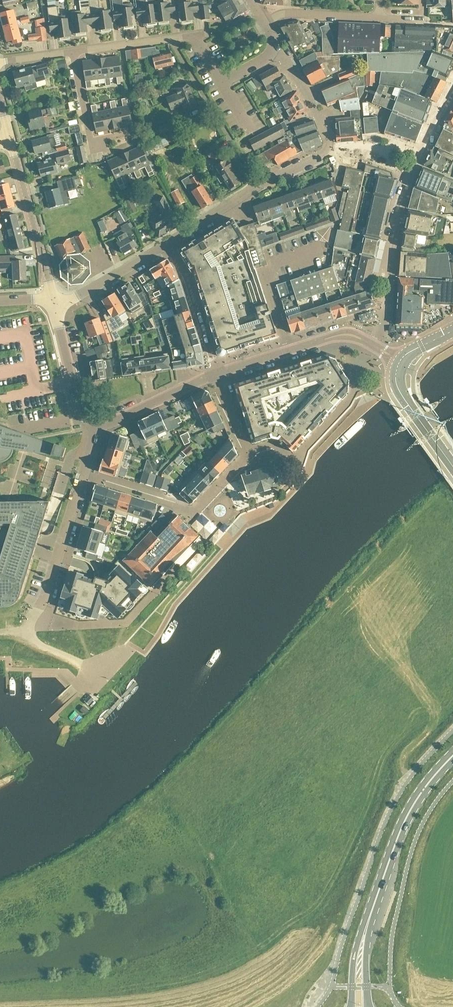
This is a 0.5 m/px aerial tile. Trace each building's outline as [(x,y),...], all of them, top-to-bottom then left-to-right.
[(81,11),(72,12),(72,16),(75,34),(79,33),(79,36),(86,35),(86,32),(87,32),(86,25),(93,24),(89,0),(80,0),(80,1),(81,11)] [(89,0),(93,24),(99,23),(100,31),(102,30),(102,33),(109,32),(108,29),(112,29),(110,11),(101,12),(99,0),(89,0)] [(124,9),(123,0),(112,0),(114,11),(113,11),(115,21),(122,20),(123,27),(124,27),(125,29),(132,29),(131,26),(135,26),(133,8),(124,9)] [(146,0),(136,0),(136,8),(138,18),(145,17),(146,24),(148,24),(148,26),(155,25),(154,23),(158,23),(156,5),(155,0),(154,0),(146,1),(146,0)] [(164,4),(156,5),(158,23),(162,22),(162,24),(169,23),(169,21),(170,21),(169,13),(176,13),(175,3),(174,0),(164,0),(164,4)] [(187,3),(179,4),(181,22),(185,21),(185,24),(192,23),(192,20),(194,20),(193,13),(199,12),(199,2),(198,0),(186,0),(187,3)] [(207,3),(210,9),(215,6),(212,0),(207,3)] [(223,0),(224,0),(217,4),(221,12),(228,8),(234,5),(235,7),(243,2),(242,0),(224,0),(223,0)] [(248,10),(243,2),(235,7),(234,5),(228,8),(221,12),(226,21),(233,16),(234,18),(248,10)] [(208,5),(204,6),(200,6),(202,20),(210,19),(208,5)] [(59,16),(58,7),(48,8),(51,32),(58,31),(59,39),(60,38),(61,41),(67,40),(67,37),(71,37),(68,15),(59,16)] [(21,19),(16,21),(13,10),(0,14),(4,28),(17,25),(22,24),(30,22),(29,17),(21,18),(21,19)] [(290,22),(286,23),(280,25),(286,37),(304,30),(303,28),(308,26),(306,22),(301,24),(299,20),(293,21),(290,22)] [(339,22),(339,53),(379,52),(379,24),(339,22)] [(390,25),(380,24),(380,36),(390,37),(390,25)] [(394,33),(393,44),(432,46),(433,46),(433,37),(433,35),(439,36),(440,27),(405,24),(405,25),(395,24),(394,33)] [(18,27),(17,25),(4,28),(8,42),(13,40),(15,46),(16,47),(18,48),(21,47),(22,46),(22,44),(20,37),(23,36),(24,34),(23,29),(18,27)] [(432,46),(432,50),(434,50),(442,53),(443,50),(442,50),(447,38),(447,36),(442,36),(442,27),(440,27),(439,36),(433,35),(433,37),(433,46),(432,46)] [(442,36),(447,36),(447,38),(448,38),(447,40),(452,42),(452,28),(442,27),(442,36)] [(37,40),(38,42),(47,41),(45,28),(36,29),(37,35),(29,36),(29,41),(37,40)] [(304,30),(286,37),(293,48),(311,42),(308,38),(313,35),(310,30),(305,32),(304,30)] [(333,37),(324,37),(325,54),(333,53),(333,37)] [(442,50),(443,50),(452,54),(452,42),(447,40),(448,38),(447,38),(442,50)] [(160,54),(159,51),(157,51),(156,47),(142,49),(131,51),(130,51),(131,60),(144,58),(153,57),(156,69),(174,65),(171,52),(160,54)] [(446,82),(447,77),(448,78),(452,65),(452,58),(448,56),(433,50),(380,52),(380,53),(367,53),(367,70),(380,71),(412,73),(413,70),(425,72),(446,82)] [(304,67),(303,68),(312,84),(331,73),(326,65),(333,64),(340,63),(339,55),(331,56),(318,57),(315,52),(300,60),(304,67)] [(123,84),(120,57),(107,58),(110,78),(117,77),(118,85),(123,84)] [(107,58),(96,60),(98,80),(105,79),(106,86),(112,86),(110,78),(107,58)] [(59,61),(56,62),(58,70),(59,72),(67,70),(66,67),(64,59),(59,61)] [(98,80),(96,60),(83,62),(87,89),(92,88),(91,81),(98,80)] [(47,64),(14,73),(18,87),(25,85),(27,90),(37,88),(35,82),(45,80),(45,78),(50,76),(47,64)] [(277,67),(260,76),(268,92),(276,88),(281,97),(293,90),(285,75),(282,76),(277,67)] [(341,80),(356,74),(353,67),(338,74),(341,80)] [(356,74),(341,80),(321,89),(328,105),(340,100),(342,109),(350,109),(360,108),(361,108),(359,98),(363,94),(365,86),(365,85),(364,70),(356,74)] [(380,71),(379,84),(402,88),(405,87),(432,100),(436,102),(447,82),(446,82),(425,72),(413,70),(412,73),(380,71)] [(366,71),(365,86),(375,86),(375,71),(366,71)] [(188,83),(172,89),(175,96),(169,99),(173,109),(179,107),(182,113),(197,107),(188,83)] [(402,88),(379,84),(375,94),(384,97),(385,96),(427,113),(432,100),(405,87),(402,88)] [(282,106),(277,108),(273,111),(276,116),(280,114),(284,111),(302,102),(297,92),(279,101),(282,106)] [(384,97),(375,94),(372,102),(393,110),(393,109),(398,112),(398,113),(423,123),(427,113),(385,96),(384,97)] [(124,107),(117,108),(121,128),(133,125),(127,98),(122,99),(124,107)] [(110,102),(112,109),(105,111),(109,130),(121,128),(117,108),(116,101),(110,102)] [(302,102),(284,111),(290,122),(308,112),(302,102)] [(98,112),(97,105),(91,106),(97,133),(109,130),(105,111),(98,112)] [(55,106),(41,110),(41,108),(28,111),(29,118),(27,119),(28,124),(29,129),(30,129),(30,130),(45,126),(43,118),(51,116),(57,114),(55,106)] [(445,121),(452,126),(452,107),(445,121)] [(360,108),(350,109),(351,117),(336,119),(337,133),(336,133),(337,135),(336,136),(337,139),(338,142),(362,140),(360,108)] [(393,109),(393,110),(385,132),(392,135),(415,143),(423,123),(398,113),(398,112),(393,109)] [(364,118),(365,133),(379,132),(378,116),(364,118)] [(273,117),(266,121),(270,128),(277,124),(273,117)] [(180,119),(171,123),(174,130),(183,126),(180,119)] [(290,125),(287,126),(284,122),(250,140),(255,151),(284,136),(285,137),(285,138),(278,142),(280,145),(293,138),(298,136),(316,129),(313,121),(294,126),(295,128),(291,129),(290,125)] [(68,127),(70,133),(80,130),(79,125),(68,127)] [(442,126),(431,149),(452,160),(452,131),(442,126)] [(293,138),(280,145),(255,158),(260,167),(270,162),(269,160),(273,157),(278,165),(295,156),(294,155),(304,151),(304,152),(322,144),(316,130),(298,137),(298,136),(293,138)] [(72,140),(80,139),(79,132),(71,134),(72,140)] [(48,138),(32,142),(36,154),(42,152),(43,156),(48,154),(49,155),(67,150),(65,143),(57,146),(56,143),(55,137),(54,134),(54,133),(47,135),(48,138)] [(143,148),(146,155),(151,153),(169,145),(166,138),(148,146),(143,148)] [(223,163),(219,158),(216,152),(220,150),(216,142),(205,149),(213,162),(219,172),(215,175),(220,184),(225,181),(231,191),(236,188),(235,186),(239,184),(230,169),(233,167),(229,161),(226,163),(225,161),(223,163)] [(142,146),(131,151),(139,169),(145,167),(148,174),(150,177),(155,174),(153,171),(146,155),(143,148),(142,146)] [(452,161),(452,160),(431,149),(424,165),(441,172),(442,171),(448,173),(452,161)] [(49,155),(50,160),(47,160),(48,162),(39,164),(42,177),(58,172),(56,165),(71,161),(68,150),(67,150),(49,155)] [(131,151),(120,156),(128,174),(134,172),(138,179),(142,176),(139,169),(131,151)] [(85,152),(79,153),(81,163),(87,162),(85,152)] [(128,174),(120,156),(109,161),(120,187),(125,184),(122,177),(128,174)] [(364,236),(380,240),(390,199),(397,179),(378,175),(380,170),(380,169),(365,164),(364,172),(346,167),(341,187),(349,189),(348,193),(344,192),(339,214),(340,219),(342,219),(340,230),(364,236)] [(415,188),(441,198),(448,200),(451,201),(452,197),(452,179),(424,167),(415,188)] [(206,191),(196,176),(191,180),(196,189),(193,191),(196,196),(195,197),(197,201),(198,201),(203,208),(212,203),(208,196),(210,194),(207,190),(206,191)] [(57,182),(59,188),(46,191),(51,208),(64,205),(64,204),(69,202),(66,190),(76,187),(74,177),(57,182)] [(331,180),(318,185),(323,198),(336,194),(331,180)] [(11,195),(8,184),(0,186),(0,198),(11,195)] [(323,198),(318,185),(305,189),(310,203),(323,198)] [(414,188),(409,208),(436,213),(439,199),(414,188)] [(178,189),(171,193),(177,206),(185,202),(178,189)] [(305,189),(292,194),(297,207),(310,203),(305,189)] [(297,207),(292,194),(280,198),(284,212),(288,221),(294,219),(290,210),(297,207)] [(11,195),(0,198),(0,203),(2,210),(14,207),(11,195)] [(162,215),(150,221),(159,237),(178,227),(169,211),(171,210),(163,197),(155,201),(162,215)] [(284,212),(280,198),(266,203),(273,220),(286,216),(284,212)] [(125,202),(131,214),(138,210),(132,199),(125,202)] [(273,220),(266,203),(254,207),(258,221),(260,225),(273,220)] [(114,214),(120,224),(130,219),(123,208),(114,214)] [(335,208),(329,210),(333,222),(339,220),(335,209),(335,208)] [(408,211),(404,232),(415,234),(428,236),(435,235),(444,234),(447,218),(438,217),(408,211)] [(5,234),(20,230),(16,214),(4,217),(7,229),(4,230),(5,234)] [(328,217),(316,221),(318,227),(330,223),(328,217)] [(150,270),(146,272),(159,313),(153,316),(157,328),(163,326),(172,352),(173,362),(174,369),(205,365),(204,360),(219,356),(220,356),(221,357),(223,357),(226,356),(227,353),(233,371),(284,355),(278,337),(256,268),(248,242),(244,236),(239,228),(233,219),(213,231),(196,241),(196,240),(179,251),(167,259),(156,266),(150,270)] [(316,221),(305,225),(307,231),(318,227),(316,221)] [(248,242),(256,268),(267,265),(254,223),(239,228),(248,242)] [(117,243),(124,254),(137,246),(132,236),(134,235),(128,224),(121,227),(123,230),(114,235),(119,242),(117,243)] [(303,226),(291,230),(293,236),(305,232),(303,226)] [(23,241),(20,230),(5,234),(7,239),(10,238),(13,250),(23,247),(22,241),(23,241)] [(291,230),(279,234),(281,240),(293,236),(291,230)] [(364,236),(340,230),(338,230),(333,249),(334,249),(376,259),(380,240),(364,236)] [(415,234),(404,232),(401,252),(413,253),(413,252),(415,252),(416,243),(425,244),(426,236),(415,234)] [(82,233),(55,246),(63,264),(66,266),(66,274),(72,279),(80,279),(85,272),(84,265),(78,260),(76,254),(80,254),(90,248),(82,233)] [(273,237),(265,239),(267,245),(275,243),(273,237)] [(376,259),(334,249),(332,264),(348,315),(376,306),(371,290),(369,285),(376,259)] [(413,253),(401,252),(399,275),(425,277),(445,278),(451,278),(449,262),(448,253),(441,253),(441,252),(426,253),(415,252),(413,252),(413,253)] [(0,256),(0,269),(12,269),(13,272),(10,272),(8,273),(7,275),(7,277),(8,279),(10,280),(13,280),(26,279),(25,260),(13,261),(12,256),(0,256)] [(326,269),(318,271),(334,319),(348,315),(332,264),(327,266),(327,263),(324,264),(326,269)] [(334,319),(318,272),(291,280),(306,328),(334,319)] [(399,278),(397,324),(398,324),(398,329),(421,331),(421,325),(422,325),(423,299),(424,299),(425,295),(413,295),(413,290),(428,291),(427,304),(452,305),(452,279),(451,278),(445,278),(445,280),(399,278)] [(306,328),(291,280),(277,285),(292,332),(306,328)] [(119,290),(133,313),(149,303),(147,296),(144,291),(139,294),(136,293),(129,283),(119,290)] [(107,321),(111,333),(124,324),(119,316),(126,312),(114,293),(103,300),(113,317),(107,321)] [(111,333),(107,321),(101,324),(99,318),(86,323),(88,330),(85,332),(88,338),(101,333),(106,344),(114,340),(111,333)] [(95,347),(99,360),(91,361),(91,366),(93,375),(94,380),(106,378),(106,377),(113,376),(111,359),(104,361),(103,359),(102,353),(110,351),(107,343),(95,347)] [(168,353),(145,356),(148,371),(153,371),(162,370),(162,369),(170,368),(168,353)] [(145,356),(145,355),(122,359),(124,375),(133,374),(141,373),(141,372),(148,371),(145,356)] [(284,355),(233,371),(237,384),(235,385),(253,443),(272,437),(279,439),(279,438),(293,451),(347,392),(349,392),(350,380),(348,380),(336,360),(336,359),(325,355),(324,356),(288,368),(284,355)] [(202,391),(189,397),(194,408),(195,409),(212,400),(209,393),(209,392),(204,389),(202,391)] [(194,408),(192,409),(193,410),(198,420),(198,421),(202,419),(202,418),(218,411),(212,400),(195,409),(194,408)] [(223,422),(218,411),(202,418),(202,419),(208,430),(212,427),(223,422)] [(174,429),(169,418),(163,420),(159,412),(149,417),(149,416),(148,417),(159,439),(157,435),(167,430),(168,431),(174,429)] [(176,418),(174,415),(169,418),(174,429),(180,426),(178,423),(176,418)] [(148,444),(159,439),(148,417),(137,422),(142,430),(137,433),(135,428),(134,429),(137,435),(140,440),(142,445),(147,442),(148,444)] [(225,428),(223,422),(212,427),(215,433),(225,428)] [(0,462),(2,461),(3,461),(4,461),(6,460),(7,460),(8,459),(9,458),(10,457),(11,456),(12,454),(12,453),(12,452),(13,451),(13,449),(13,448),(13,446),(12,445),(12,444),(11,442),(10,441),(9,440),(8,439),(7,438),(6,437),(5,437),(8,428),(0,424),(0,462)] [(188,432),(180,435),(183,441),(191,438),(188,432)] [(126,452),(130,438),(113,433),(109,446),(126,452)] [(134,442),(139,440),(136,433),(131,435),(134,442)] [(230,437),(216,451),(218,453),(230,463),(238,454),(230,437)] [(124,458),(126,452),(109,446),(105,459),(103,459),(124,466),(125,462),(123,461),(124,459),(124,458)] [(209,462),(209,463),(220,473),(221,473),(220,473),(230,463),(218,453),(209,462)] [(124,466),(103,459),(99,471),(118,477),(122,465),(124,466)] [(143,471),(156,475),(157,472),(154,471),(149,460),(147,459),(143,471)] [(196,469),(211,483),(220,473),(209,463),(209,462),(207,461),(198,471),(196,469)] [(249,475),(245,476),(246,477),(246,478),(250,492),(261,489),(262,489),(266,487),(271,486),(278,484),(278,483),(286,481),(283,471),(281,465),(273,468),(273,467),(260,471),(249,475)] [(196,469),(186,479),(201,493),(211,483),(196,469)] [(147,485),(150,473),(144,471),(141,483),(147,485)] [(156,475),(150,473),(147,485),(153,486),(156,475)] [(161,489),(165,478),(159,476),(155,487),(161,489)] [(165,478),(161,489),(167,491),(171,480),(165,478)] [(186,479),(176,490),(191,504),(198,497),(197,497),(201,493),(186,479)] [(104,504),(109,489),(104,487),(104,486),(97,484),(97,485),(95,484),(93,493),(94,494),(92,501),(104,504)] [(121,493),(109,489),(104,504),(104,507),(115,510),(115,513),(121,493)] [(133,496),(121,493),(115,513),(127,517),(133,496)] [(133,496),(127,517),(128,514),(140,518),(145,500),(133,496)] [(158,504),(145,500),(140,518),(152,522),(158,504)] [(8,607),(11,606),(15,604),(17,601),(19,599),(21,596),(50,501),(0,502),(0,607),(8,607)] [(163,513),(152,525),(157,530),(168,518),(163,513)] [(151,531),(150,532),(125,559),(123,560),(125,561),(152,587),(198,537),(200,536),(199,535),(179,517),(180,517),(178,515),(177,517),(158,537),(152,532),(151,531)] [(84,525),(80,537),(100,543),(103,532),(106,533),(108,526),(96,523),(94,529),(84,525)] [(100,543),(80,537),(77,548),(87,551),(85,557),(97,561),(99,555),(96,554),(100,543)] [(63,597),(69,598),(66,607),(98,617),(99,613),(106,615),(111,610),(117,617),(118,617),(141,592),(137,589),(141,584),(133,576),(132,577),(120,566),(112,574),(113,575),(108,581),(96,577),(95,581),(82,577),(83,575),(72,572),(68,586),(66,586),(63,597)] [(409,788),(416,794),(424,784),(417,778),(409,788)]
